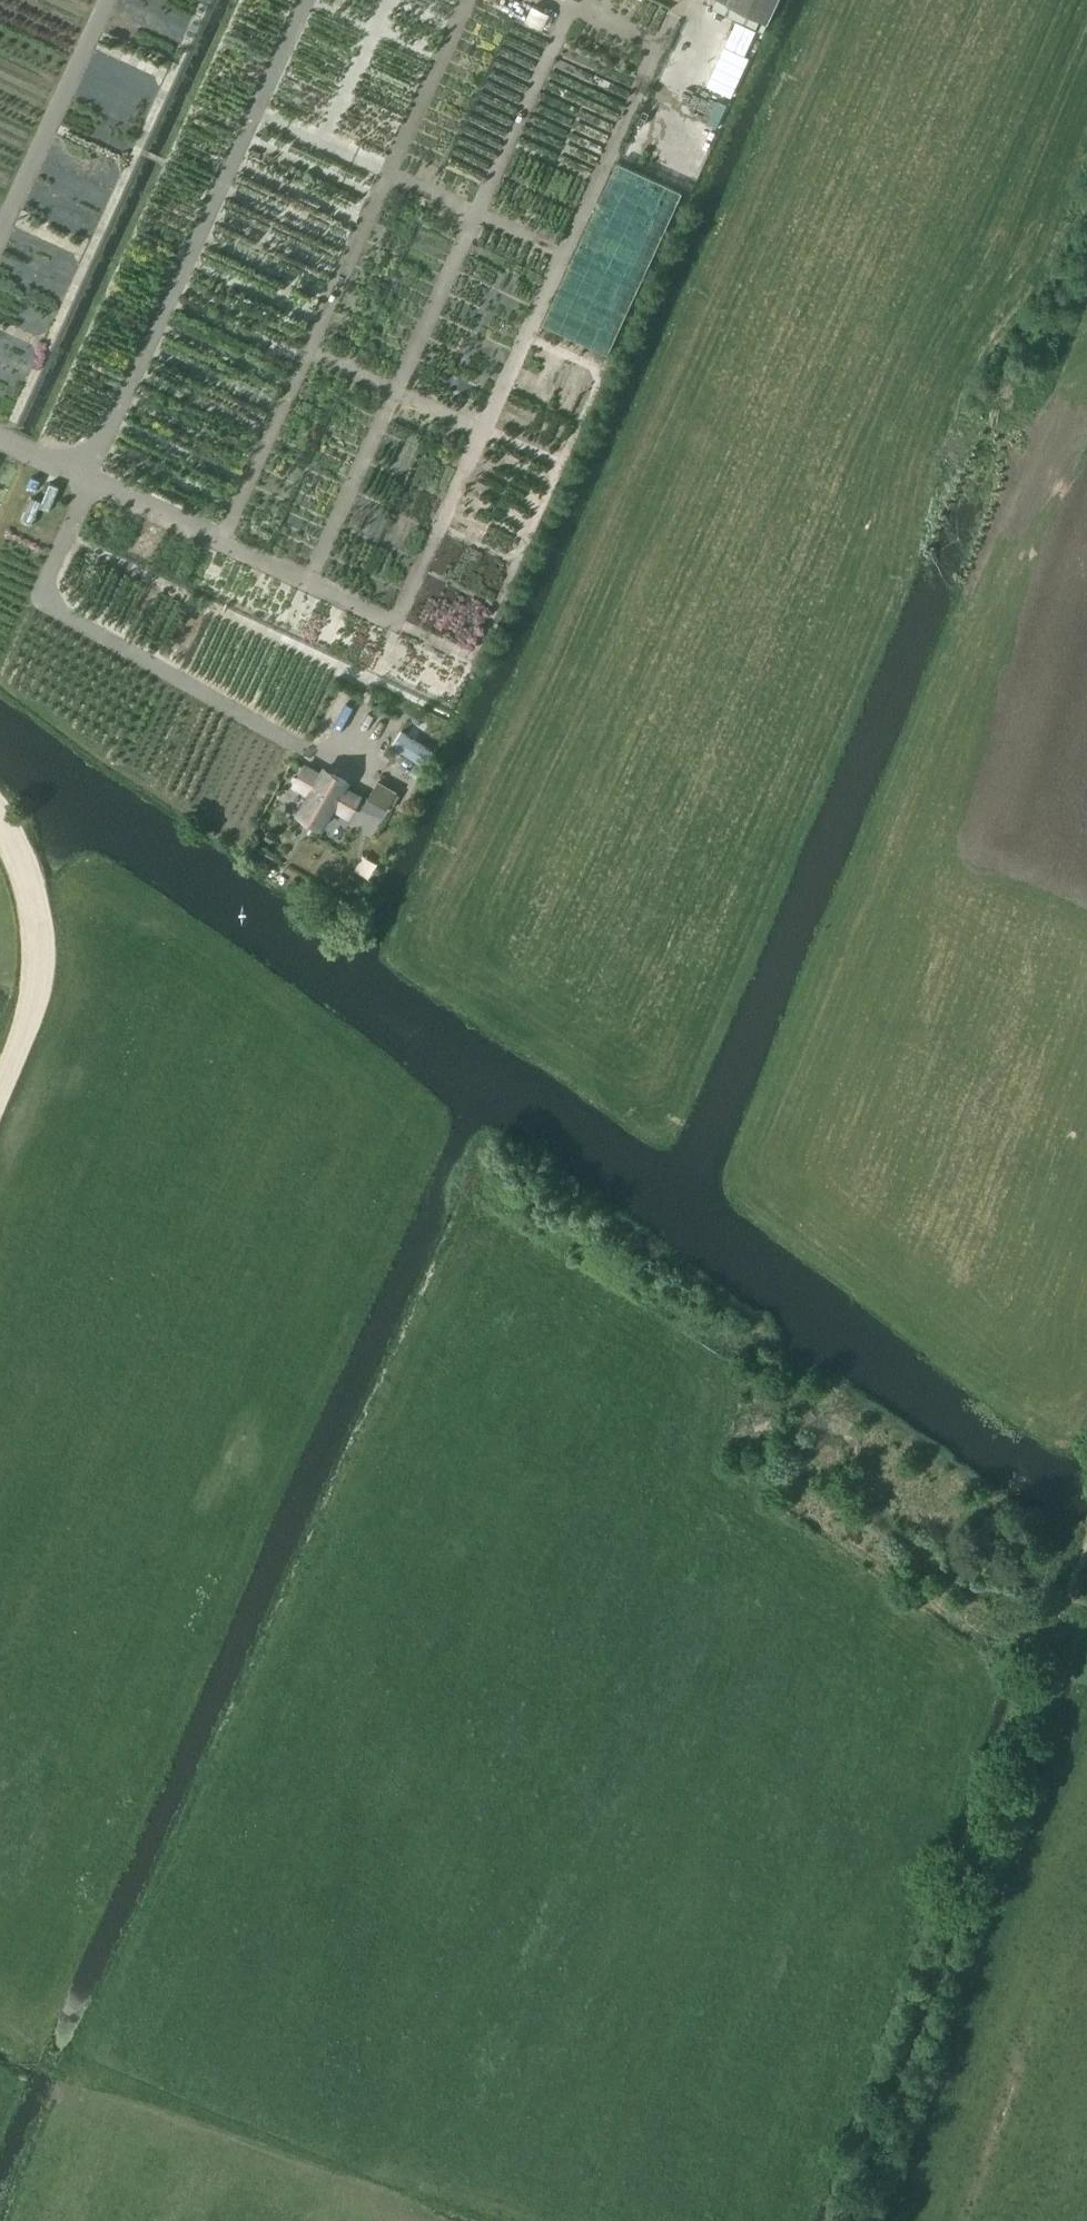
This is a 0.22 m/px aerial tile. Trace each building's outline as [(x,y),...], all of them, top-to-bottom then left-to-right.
[(696,0),(692,0),(620,155),(693,189),(764,32),(780,0),(717,0),(714,9),(696,0)] [(536,6),(529,19),(544,26),(550,13),(536,6)] [(424,764),(434,750),(403,729),(393,743),(424,764)] [(294,786),(310,795),(299,816),(322,829),(333,809),(349,817),(360,798),(344,789),(348,783),(325,770),(321,776),(305,767),(294,786)] [(376,784),(366,802),(386,812),(395,795),(376,784)]
